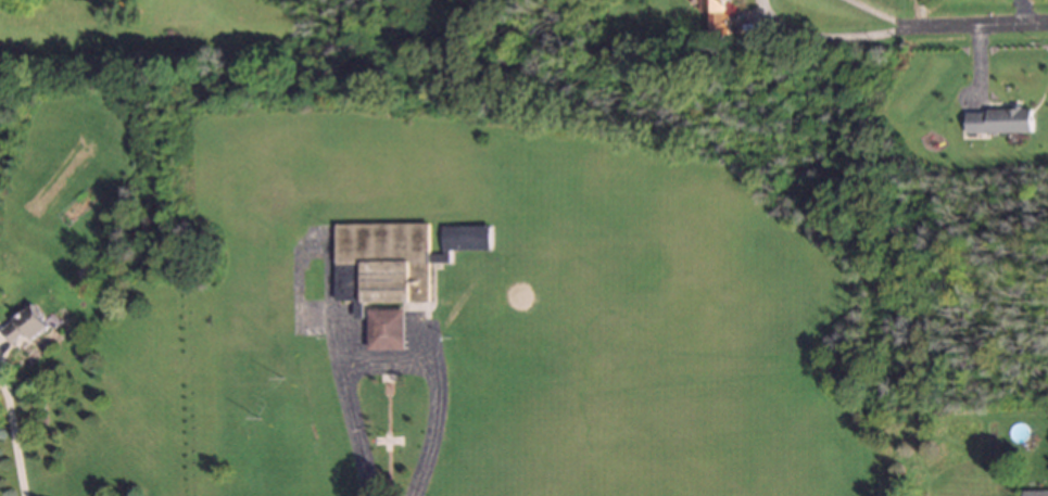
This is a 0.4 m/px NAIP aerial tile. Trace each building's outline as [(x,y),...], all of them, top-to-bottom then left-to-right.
[(699,13),(708,13),(708,35),(726,35),(726,0),(699,0),(699,13)] [(962,109),(963,133),(1030,132),(1030,108),(962,109)] [(333,306),(366,306),(367,351),(404,351),(404,305),(429,305),(428,262),(447,262),(447,250),(488,250),(488,226),(440,226),(440,255),(427,256),(427,224),(333,224),(333,306)] [(47,327),(29,305),(0,328),(0,331),(17,352),(47,327)]
